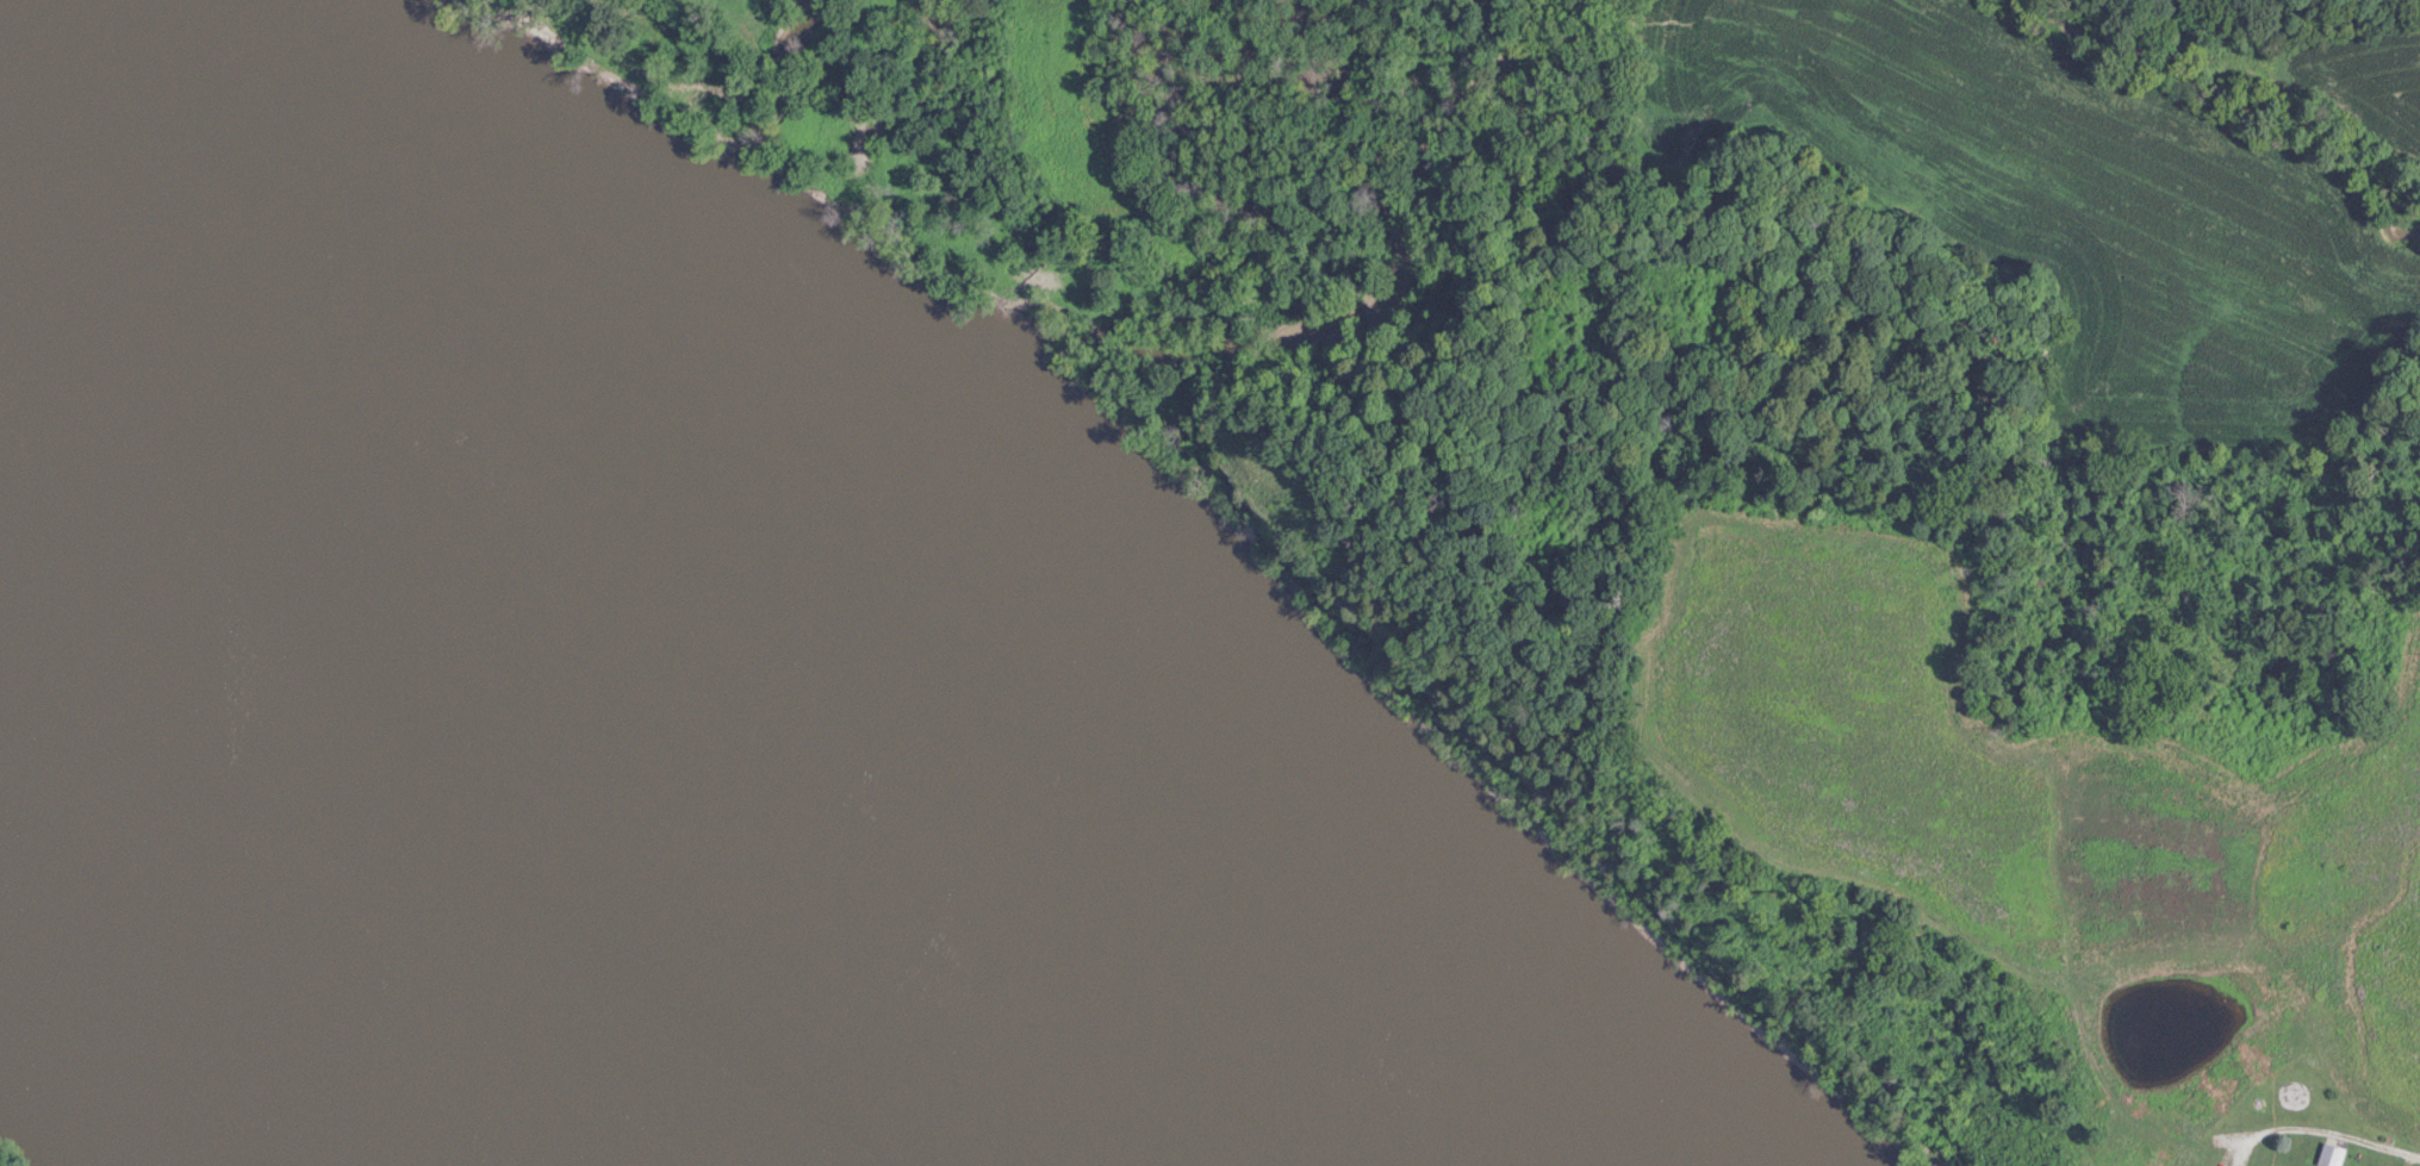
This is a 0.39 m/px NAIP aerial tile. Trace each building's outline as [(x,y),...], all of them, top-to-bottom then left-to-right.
[(2346,1147),(2324,1141),(2317,1164),(2323,1165),(2340,1165),(2346,1147)]
